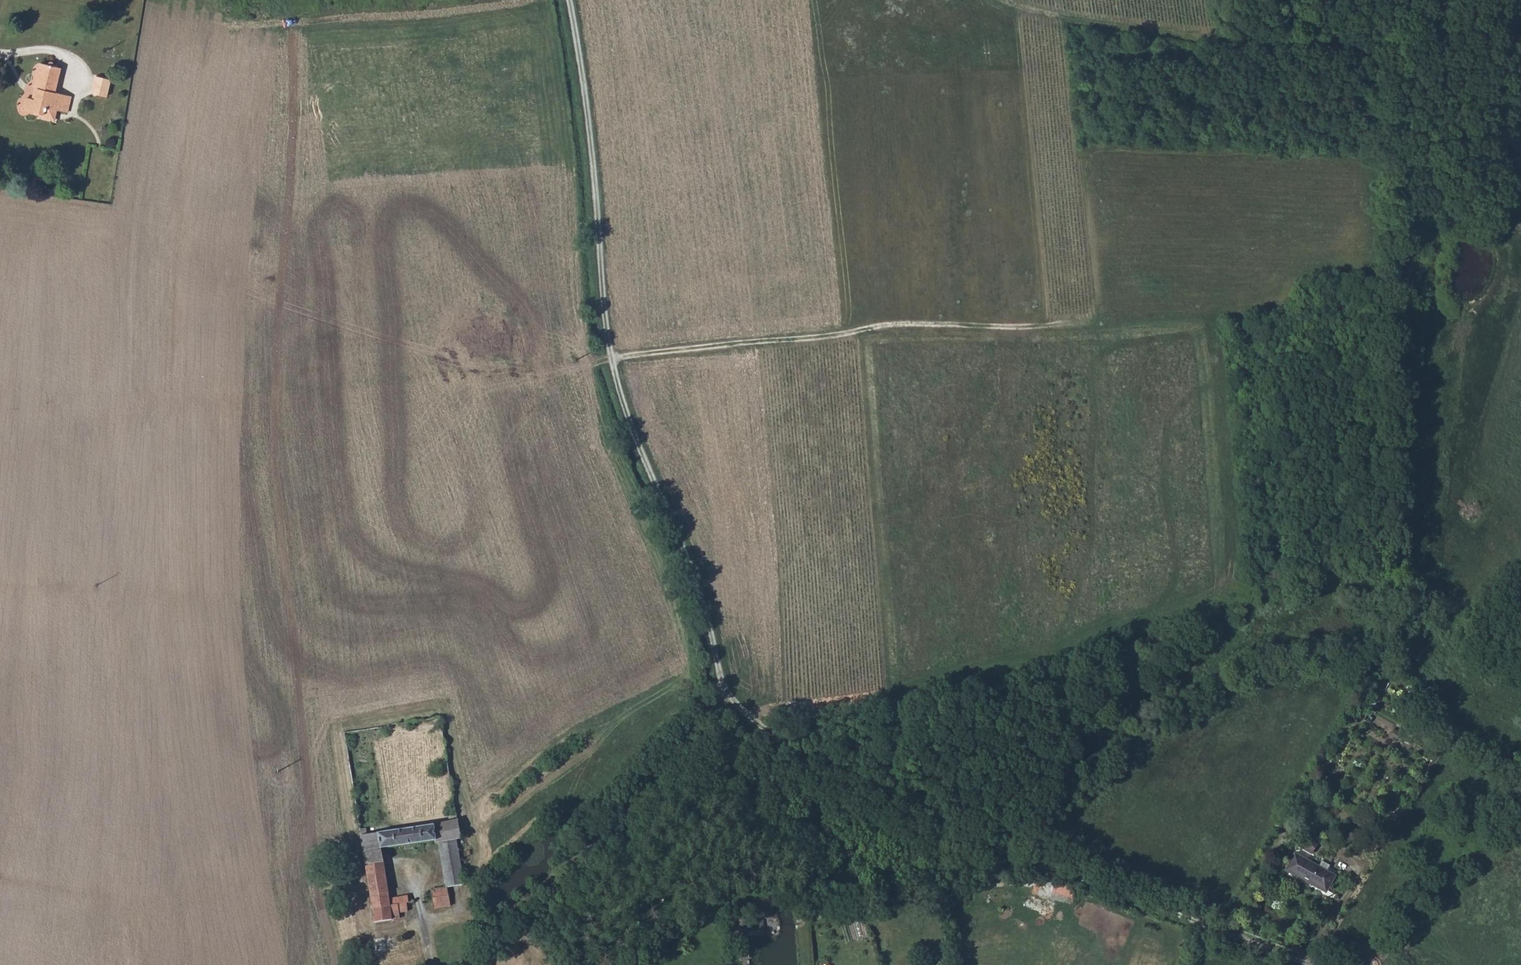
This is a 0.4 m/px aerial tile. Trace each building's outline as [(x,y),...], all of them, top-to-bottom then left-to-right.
[(35,97),(31,96),(25,95),(22,109),(37,112),(42,114),(44,106),(55,108),(66,111),(69,96),(54,92),(60,65),(53,64),(53,63),(53,62),(52,60),(51,60),(49,60),(48,60),(47,60),(47,62),(46,63),(39,61),(34,87),(37,88),(35,97)] [(95,73),(91,90),(106,94),(110,76),(95,73)] [(42,114),(37,112),(36,116),(52,119),(55,108),(44,106),(42,114)] [(366,830),(360,832),(362,848),(375,923),(401,918),(400,912),(407,911),(405,904),(408,903),(407,897),(389,900),(381,850),(432,841),(433,844),(437,844),(445,895),(430,898),(431,908),(450,905),(448,886),(463,883),(455,839),(460,838),(457,820),(368,837),(366,830)] [(1320,836),(1315,845),(1329,851),(1333,843),(1320,836)] [(1302,871),(1325,883),(1326,882),(1343,889),(1350,874),(1335,866),(1310,854),(1302,871)] [(1338,860),(1335,866),(1350,874),(1354,867),(1338,860)] [(765,919),(749,918),(748,933),(764,934),(765,919)]
